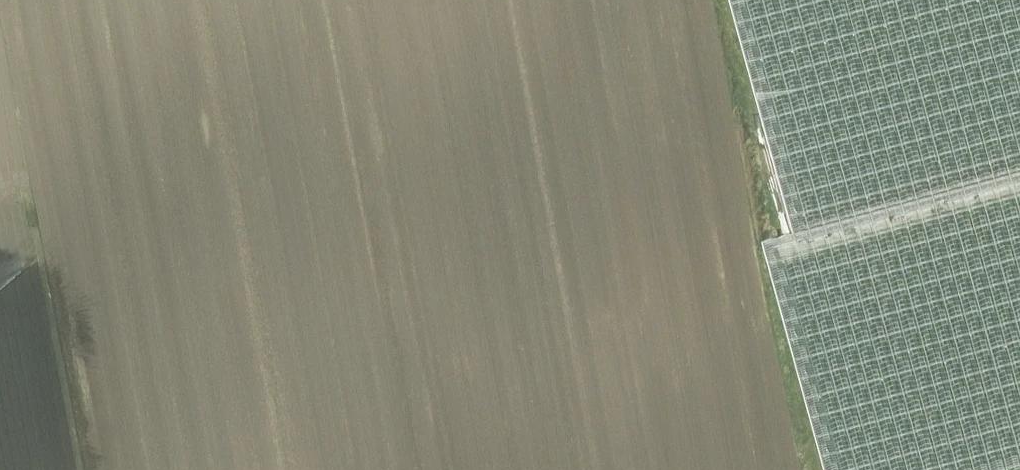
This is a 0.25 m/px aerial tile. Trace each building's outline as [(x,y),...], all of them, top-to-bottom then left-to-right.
[(793,243),(763,251),(822,469),(1019,469),(1019,0),(727,0),(793,243)]
